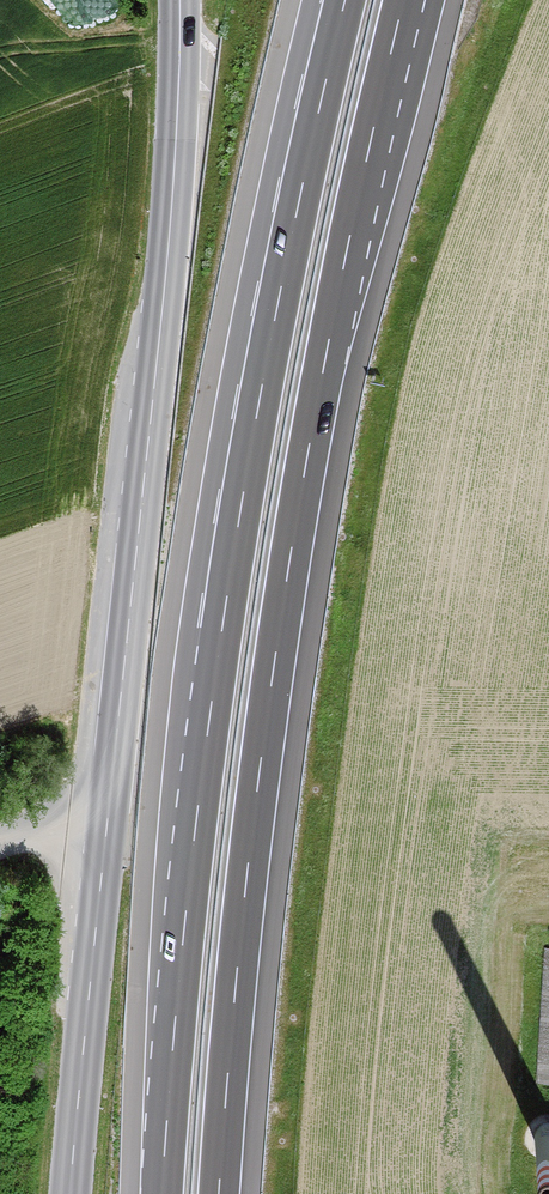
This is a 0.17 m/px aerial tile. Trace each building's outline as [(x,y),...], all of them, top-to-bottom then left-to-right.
[(546,949),(538,1084),(548,1085),(548,949),(546,949)]
